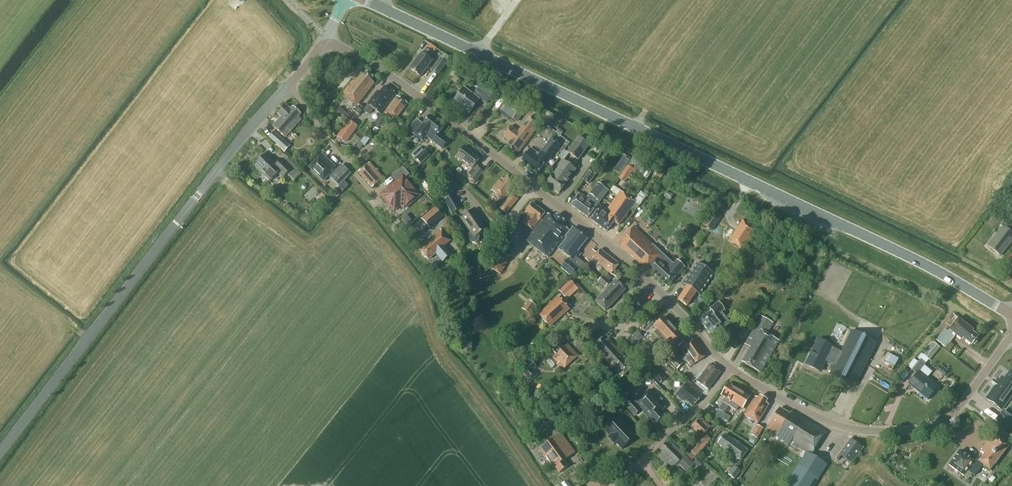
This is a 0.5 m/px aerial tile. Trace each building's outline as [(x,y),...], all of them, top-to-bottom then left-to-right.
[(432,54),(426,49),(422,54),(421,53),(409,69),(420,77),(432,61),(429,59),(432,54)] [(446,64),(440,59),(431,70),(438,75),(446,64)] [(374,83),(371,80),(373,77),(365,72),(363,75),(359,72),(343,92),(358,103),(374,83)] [(480,98),(487,103),(495,92),(483,82),(473,95),(464,88),(453,102),(469,114),(480,98)] [(367,105),(368,105),(364,110),(369,114),(373,109),(380,114),(395,94),(392,92),(393,92),(385,86),(378,95),(375,94),(367,105)] [(407,103),(399,97),(397,96),(384,113),(394,120),(407,103)] [(501,110),(499,113),(511,122),(518,112),(503,101),(498,107),(501,110)] [(300,114),(293,107),(290,109),(285,105),(277,113),(283,118),(274,128),(285,137),(301,119),(298,117),(300,114)] [(364,108),(360,105),(359,105),(355,112),(360,115),(362,111),(364,108)] [(350,115),(340,108),(335,114),(345,122),(350,115)] [(448,141),(439,134),(444,127),(429,116),(423,124),(417,119),(408,130),(423,142),(426,137),(442,149),(448,141)] [(503,135),(511,141),(505,148),(513,154),(516,151),(518,153),(519,153),(518,153),(540,125),(530,117),(518,132),(510,126),(503,135)] [(357,126),(354,124),(349,121),(337,137),(345,143),(357,126)] [(282,139),(274,132),(269,137),(277,145),(282,139)] [(356,148),(364,156),(376,142),(368,135),(356,148)] [(544,164),(545,165),(561,144),(552,137),(539,155),(530,148),(521,160),(538,172),(544,164)] [(590,145),(579,137),(567,152),(569,154),(578,161),(590,145)] [(478,168),(475,165),(481,158),(464,146),(456,157),(475,172),(470,178),(475,182),(483,172),(478,168)] [(420,164),(430,155),(424,149),(415,158),(420,164)] [(567,152),(564,150),(559,157),(564,161),(569,154),(567,152)] [(278,163),(267,153),(254,166),(270,182),(279,174),(283,178),(293,168),(283,158),(278,163)] [(336,168),(329,161),(322,154),(309,167),(323,181),(336,168)] [(654,167),(634,155),(628,165),(634,170),(647,178),(654,167)] [(624,157),(618,164),(624,168),(630,161),(624,157)] [(566,184),(565,184),(575,170),(564,161),(553,175),(546,184),(559,194),(566,184)] [(358,172),(372,188),(383,178),(377,172),(378,171),(377,169),(376,170),(369,163),(358,172)] [(341,164),(329,177),(339,186),(351,174),(341,164)] [(628,165),(619,178),(625,182),(634,170),(628,165)] [(295,168),(291,173),(297,178),(301,173),(295,168)] [(596,175),(590,170),(583,180),(588,184),(596,175)] [(509,193),(507,191),(514,183),(507,176),(504,179),(502,177),(492,189),(504,199),(509,193)] [(391,187),(382,195),(392,207),(396,203),(400,204),(404,208),(418,195),(402,177),(396,183),(395,182),(391,186),(391,187)] [(420,184),(428,194),(435,188),(427,178),(420,184)] [(479,184),(475,188),(480,192),(484,187),(479,184)] [(598,204),(608,191),(604,188),(598,184),(586,199),(579,193),(571,205),(588,218),(598,204)] [(614,222),(619,226),(636,202),(621,191),(607,210),(601,205),(591,220),(606,231),(614,222)] [(511,194),(499,208),(506,214),(518,199),(511,194)] [(461,209),(453,195),(444,200),(452,214),(461,209)] [(529,217),(523,223),(532,230),(534,227),(545,213),(532,203),(525,213),(529,217)] [(442,217),(434,208),(421,219),(427,225),(434,219),(437,222),(442,217)] [(479,236),(478,235),(485,231),(480,223),(482,221),(474,209),(460,219),(471,233),(469,234),(468,238),(471,242),(475,243),(478,240),(479,236)] [(704,224),(713,230),(722,216),(713,210),(704,224)] [(526,241),(547,258),(569,231),(561,225),(564,221),(556,215),(553,219),(547,214),(526,241)] [(1006,219),(1001,226),(1002,227),(987,246),(1000,256),(1011,241),(1011,223),(1006,219)] [(743,220),(729,241),(744,250),(758,229),(743,220)] [(681,233),(689,239),(696,230),(688,223),(681,233)] [(623,238),(620,246),(640,264),(648,268),(667,286),(684,267),(677,260),(673,264),(633,227),(623,238)] [(581,254),(577,251),(587,239),(573,228),(566,237),(567,238),(558,249),(569,257),(561,268),(571,276),(583,261),(578,258),(581,254)] [(450,241),(440,229),(425,242),(427,244),(420,251),(428,260),(436,254),(442,261),(451,254),(444,246),(450,241)] [(618,265),(600,250),(597,254),(593,250),(585,259),(590,263),(591,261),(597,266),(599,264),(611,273),(618,265)] [(491,264),(498,269),(507,258),(500,253),(491,264)] [(700,295),(714,274),(697,263),(683,284),(684,284),(687,286),(678,300),(687,306),(696,292),(699,294),(699,295),(700,295)] [(611,279),(607,275),(605,278),(603,276),(596,285),(600,289),(603,286),(606,288),(610,283),(608,281),(611,279)] [(570,280),(559,290),(567,300),(579,289),(570,280)] [(625,290),(615,281),(606,291),(595,302),(605,311),(625,290)] [(539,315),(550,327),(570,309),(559,297),(539,315)] [(535,306),(530,302),(526,306),(526,305),(522,309),(529,314),(535,306)] [(721,314),(723,312),(723,311),(724,309),(721,306),(719,302),(710,309),(711,311),(699,321),(713,338),(726,328),(725,327),(729,324),(724,319),(721,314)] [(654,334),(648,339),(653,345),(659,339),(673,326),(664,317),(654,326),(657,330),(653,333),(654,334)] [(745,345),(750,348),(742,363),(760,373),(779,341),(767,334),(773,323),(761,317),(745,345)] [(978,337),(972,332),(973,331),(965,324),(958,319),(949,329),(956,335),(962,340),(964,339),(971,345),(978,337)] [(839,321),(831,339),(842,344),(850,326),(839,321)] [(736,335),(743,339),(750,328),(743,324),(736,335)] [(659,339),(653,345),(657,349),(663,343),(665,345),(668,342),(671,345),(681,336),(673,326),(659,339)] [(830,374),(855,387),(877,343),(852,331),(838,357),(830,353),(833,347),(818,340),(806,365),(820,372),(825,361),(834,365),(830,374)] [(629,341),(634,346),(643,337),(639,332),(629,341)] [(949,343),(940,336),(936,340),(946,348),(949,343)] [(621,378),(633,367),(633,366),(608,339),(606,341),(602,338),(595,345),(598,348),(596,351),(601,357),(602,356),(607,361),(606,362),(616,372),(617,371),(621,375),(620,376),(621,378)] [(653,345),(648,339),(643,344),(648,349),(653,345)] [(705,357),(694,340),(682,349),(687,356),(685,358),(691,367),(705,357)] [(933,343),(923,355),(930,361),(940,348),(933,343)] [(564,348),(562,346),(560,344),(553,351),(556,354),(552,358),(563,369),(578,356),(567,344),(564,348)] [(652,354),(657,349),(653,345),(648,349),(652,354)] [(885,365),(896,370),(901,358),(890,353),(885,365)] [(522,360),(524,364),(530,360),(528,356),(522,360)] [(683,364),(674,356),(669,361),(677,370),(683,364)] [(908,384),(928,400),(937,387),(927,379),(932,372),(924,366),(925,364),(920,360),(918,363),(914,359),(908,367),(912,370),(917,374),(908,384)] [(531,381),(536,376),(532,371),(537,367),(531,361),(521,370),(531,381)] [(720,373),(710,364),(697,381),(708,389),(720,373)] [(666,377),(657,370),(651,376),(660,384),(666,377)] [(986,398),(1002,410),(1011,396),(1011,373),(1010,372),(1004,379),(1003,378),(1001,380),(1000,379),(997,383),(996,382),(993,385),(995,386),(986,398)] [(700,398),(697,396),(699,393),(687,383),(676,395),(683,401),(685,398),(693,406),(700,398)] [(722,402),(729,407),(739,391),(728,384),(721,396),(725,398),(722,402)] [(665,407),(649,390),(634,403),(627,395),(620,402),(633,417),(641,410),(649,419),(650,418),(656,424),(664,417),(660,413),(665,407)] [(750,397),(739,391),(729,407),(736,411),(739,407),(743,409),(750,397)] [(745,415),(758,423),(768,405),(766,404),(767,401),(760,396),(758,399),(755,398),(745,415)] [(811,455),(827,431),(792,410),(790,414),(779,408),(768,428),(778,434),(776,436),(782,440),(805,454),(804,458),(823,470),(827,465),(811,455)] [(725,414),(719,410),(716,415),(722,418),(725,414)] [(1004,410),(996,421),(1011,432),(1011,416),(1004,410)] [(719,424),(722,418),(716,415),(712,412),(709,417),(719,424)] [(722,418),(728,422),(731,417),(725,414),(722,418)] [(711,428),(700,417),(691,427),(702,437),(690,450),(696,456),(711,440),(705,434),(711,428)] [(622,450),(636,437),(619,418),(605,431),(610,437),(608,439),(614,445),(616,443),(622,450)] [(763,429),(757,425),(751,435),(758,439),(763,429)] [(552,465),(551,465),(554,469),(555,468),(559,473),(568,467),(564,461),(575,453),(560,433),(539,449),(546,458),(546,457),(552,465)] [(718,444),(740,461),(748,450),(734,440),(733,441),(724,435),(718,444)] [(982,465),(990,470),(1009,446),(998,437),(998,438),(993,444),(989,441),(988,443),(987,442),(981,450),(982,450),(981,452),(984,455),(979,461),(975,466),(972,464),(974,462),(960,451),(949,466),(963,476),(968,471),(974,476),(979,470),(979,469),(982,465)] [(851,439),(839,455),(851,464),(863,448),(851,439)] [(678,463),(684,469),(691,462),(685,456),(672,443),(669,445),(667,443),(660,449),(662,452),(658,456),(663,461),(665,460),(673,468),(678,463)] [(696,456),(690,450),(686,454),(692,460),(696,456)] [(699,458),(694,463),(699,468),(703,463),(699,458)] [(785,485),(813,485),(823,470),(804,458),(785,485)] [(741,471),(735,467),(729,475),(735,479),(741,471)]
